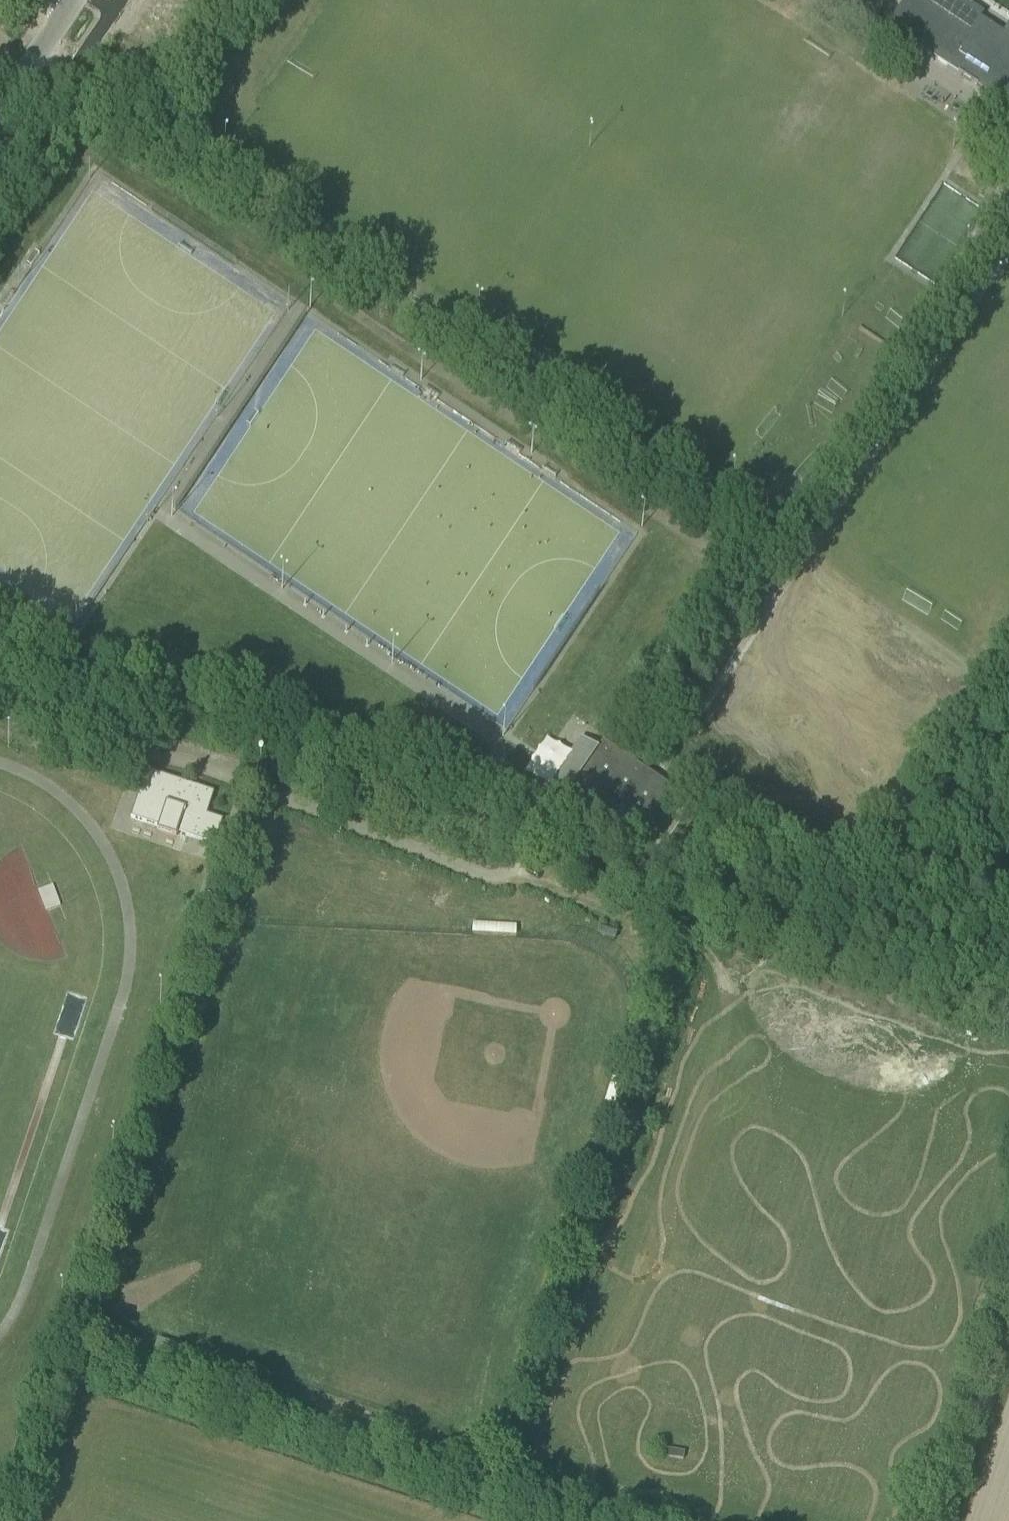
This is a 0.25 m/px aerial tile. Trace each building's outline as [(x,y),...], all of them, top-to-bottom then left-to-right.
[(975,18),(980,11),(963,0),(905,0),(891,21),(883,32),(1008,116),(1008,40),(975,18)] [(684,795),(604,741),(598,749),(581,737),(542,795),(597,832),(608,816),(651,845),(684,795)] [(175,838),(176,834),(214,847),(223,820),(206,815),(213,794),(146,772),(130,820),(157,829),(157,832),(175,838)] [(685,817),(662,851),(676,860),(699,827),(685,817)] [(53,886),(40,891),(41,892),(41,894),(48,910),(60,905),(53,886)] [(501,935),(502,927),(470,922),(469,930),(501,935)]
